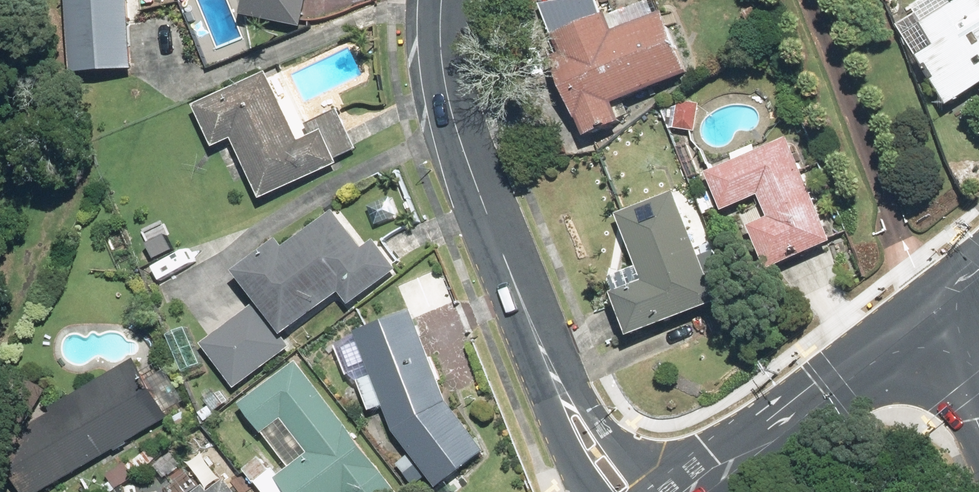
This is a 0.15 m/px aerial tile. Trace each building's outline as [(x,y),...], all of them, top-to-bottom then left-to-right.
[(78,73),(140,68),(135,0),(72,0),(78,73)] [(245,14),(306,27),(312,0),(248,0),(245,14)] [(558,38),(593,134),(629,121),(622,101),(694,74),(666,0),(662,0),(558,38)] [(911,36),(957,106),(978,92),(978,0),(966,0),(911,36)] [(270,72),(199,105),(219,147),(238,138),(266,198),(341,163),(339,158),(358,149),(339,109),(308,123),(313,135),(302,140),(270,72)] [(680,99),(676,127),(700,131),(704,102),(680,99)] [(792,138),(711,172),(728,211),(765,196),(774,216),(755,224),(775,269),(837,243),(792,138)] [(679,189),(622,213),(650,280),(620,292),(639,337),(726,300),(679,189)] [(284,239),(242,271),(290,334),(346,292),(355,303),(401,268),(379,239),(368,248),(338,210),(290,247),(284,239)] [(260,302),(205,344),(240,390),(295,348),(260,302)] [(359,331),(397,429),(443,486),(490,451),(453,403),(417,309),(359,331)] [(25,491),(45,491),(172,419),(168,413),(187,402),(168,370),(151,379),(138,357),(51,408),(54,412),(0,443),(0,449),(25,491)] [(301,361),(245,405),(293,467),(284,473),(279,468),(259,483),(266,491),(403,491),(301,361)] [(231,477),(214,490),(209,484),(198,491),(242,491),(231,477)]
